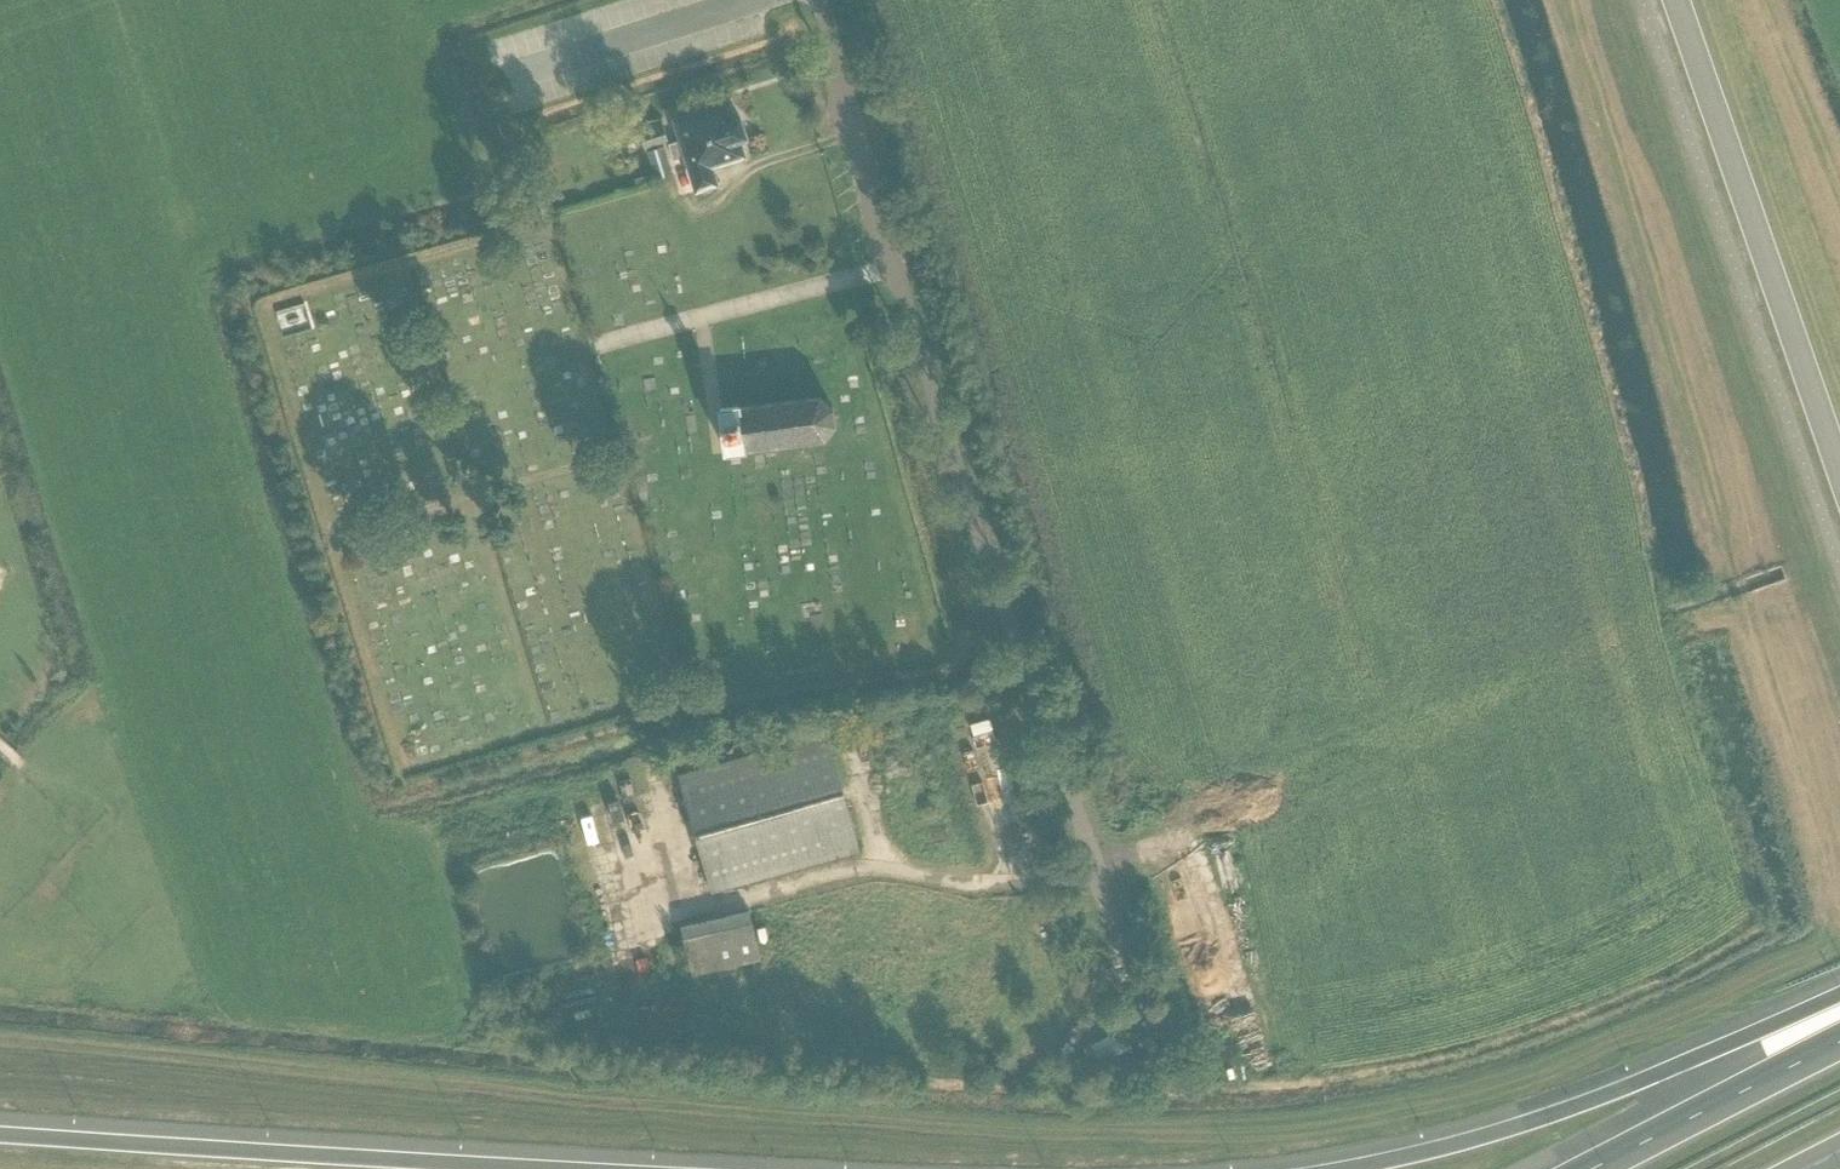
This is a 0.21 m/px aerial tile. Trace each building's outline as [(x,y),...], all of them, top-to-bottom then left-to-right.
[(739,139),(747,137),(741,117),(733,119),(728,103),(675,119),(681,139),(669,143),(673,155),(685,151),(692,172),(698,189),(716,183),(711,166),(745,156),(739,139)] [(645,146),(668,139),(662,119),(638,126),(645,146)] [(673,174),(664,147),(648,152),(657,180),(673,174)] [(538,215),(550,212),(543,187),(530,191),(538,215)] [(825,438),(836,424),(833,407),(820,396),(739,407),(739,406),(721,408),(727,451),(745,449),(745,448),(825,438)] [(713,891),(860,850),(827,732),(680,774),(713,891)] [(753,917),(683,928),(691,976),(761,964),(753,917)]
